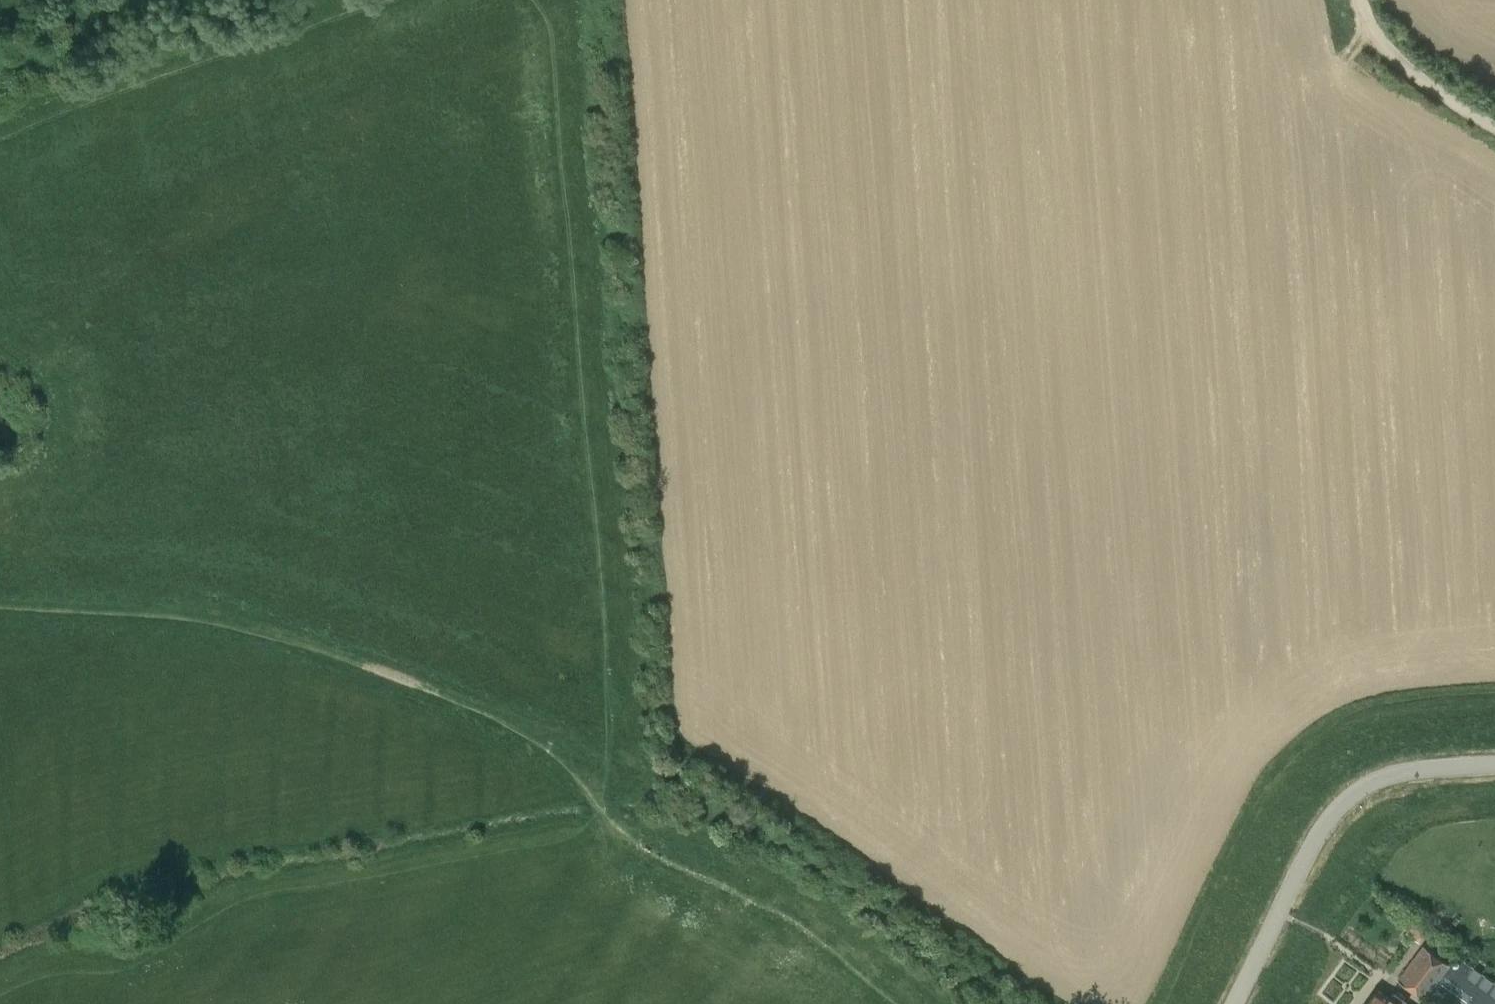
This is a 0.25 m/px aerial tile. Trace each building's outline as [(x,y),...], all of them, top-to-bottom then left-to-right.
[(1398,980),(1432,1003),(1494,1003),(1494,996),(1421,943),(1408,960),(1411,962),(1398,980)] [(1406,1003),(1393,993),(1389,998),(1378,990),(1368,1003),(1405,1003),(1406,1003)]
